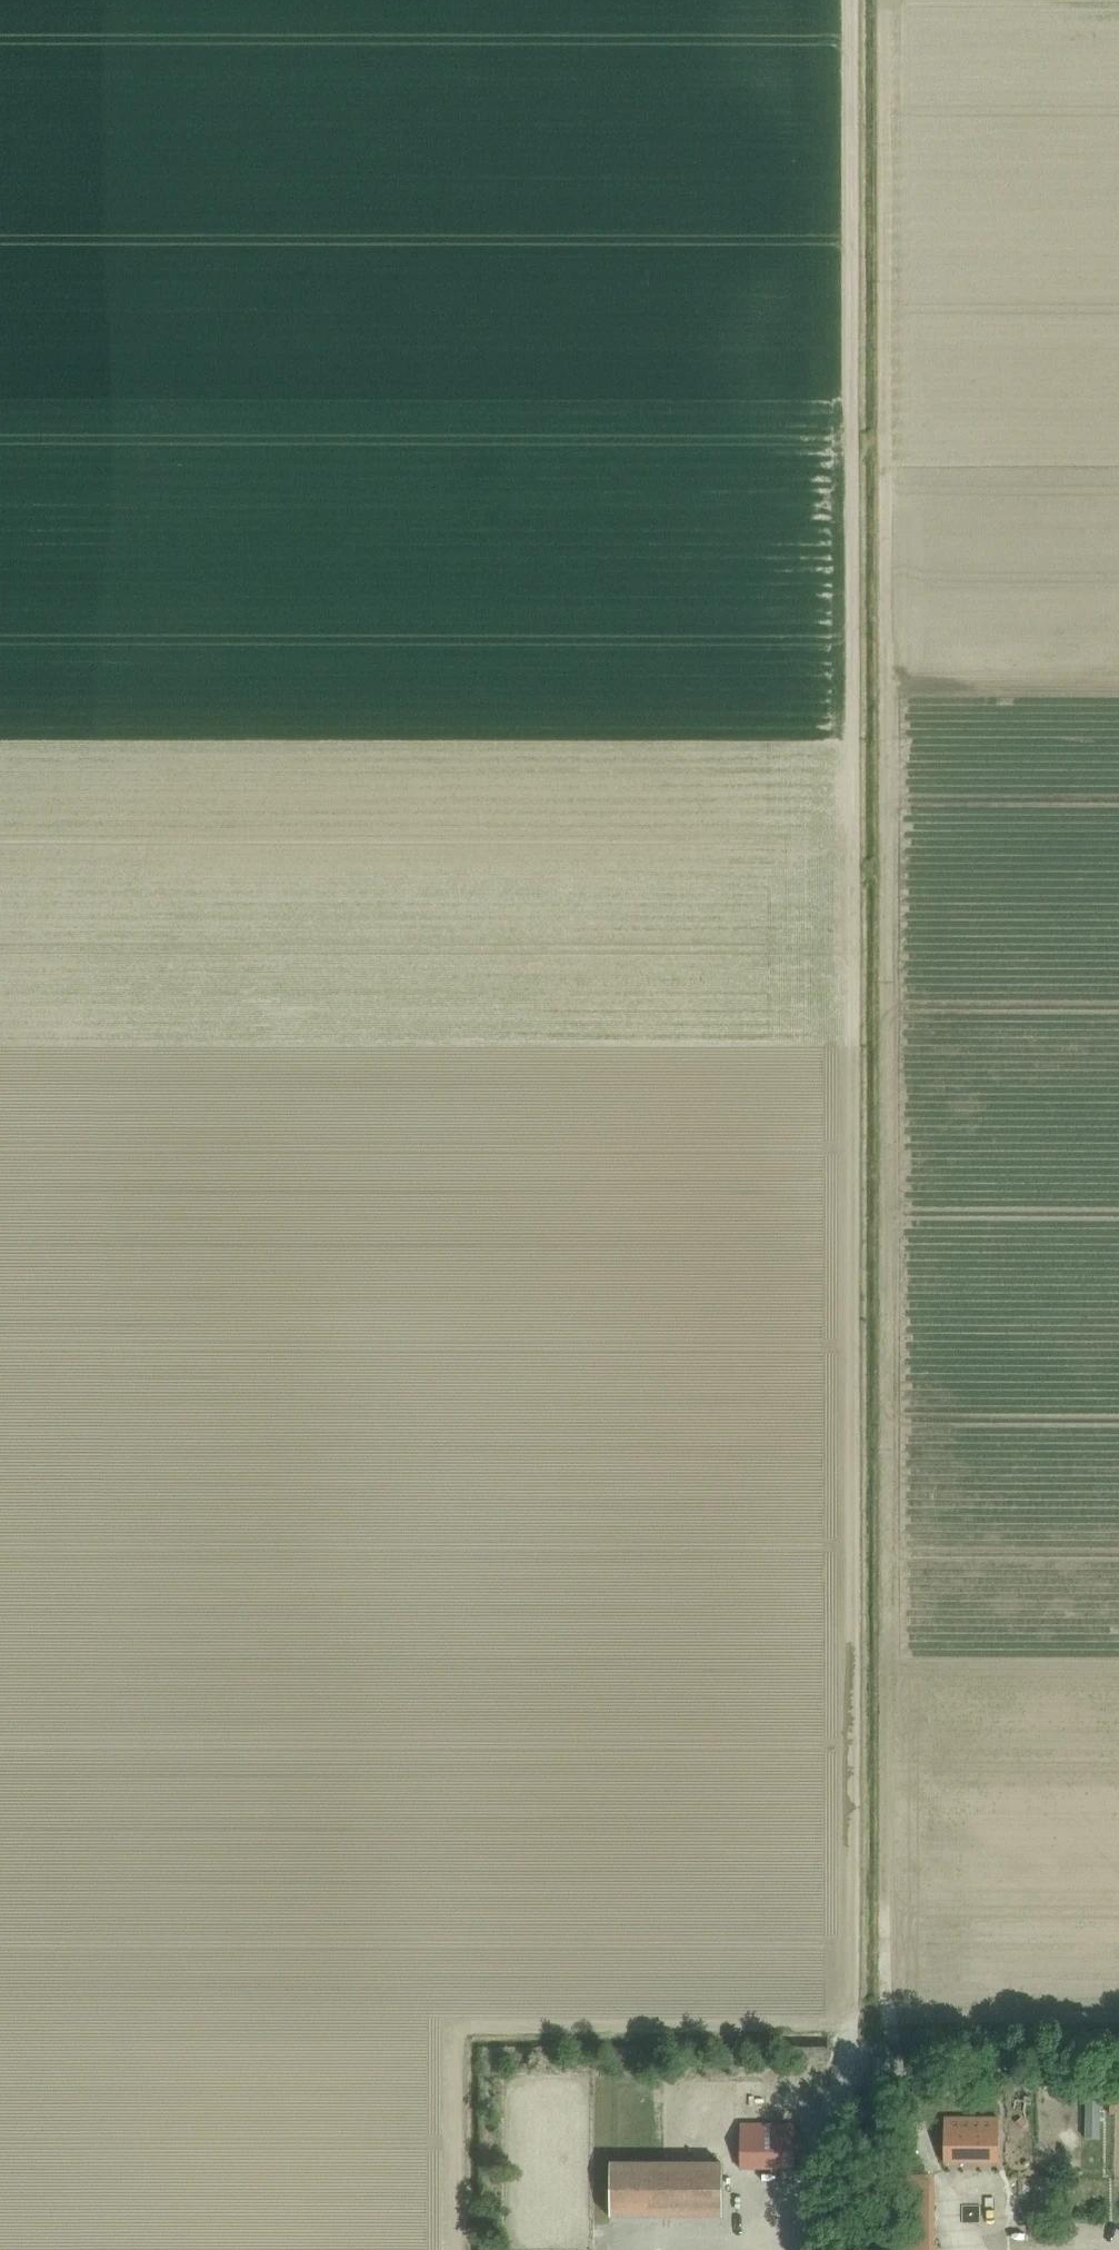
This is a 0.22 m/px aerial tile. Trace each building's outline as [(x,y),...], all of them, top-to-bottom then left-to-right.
[(999,2119),(944,2119),(944,2165),(998,2165),(999,2119)] [(794,2170),(794,2125),(739,2125),(740,2171),(794,2170)] [(609,2218),(721,2218),(722,2218),(722,2163),(609,2163),(609,2218)] [(930,2219),(928,2219),(928,2178),(894,2179),(895,2219),(900,2219),(900,2249),(930,2249),(930,2219)]
